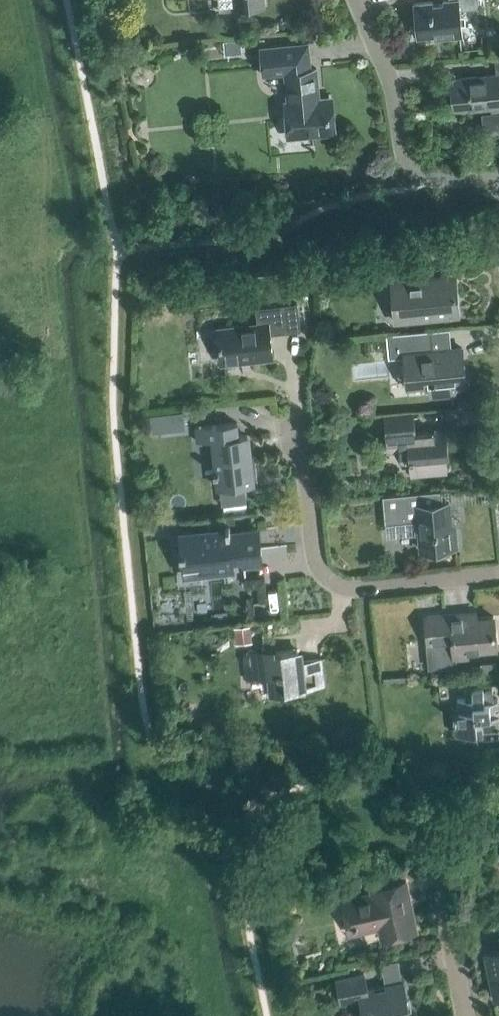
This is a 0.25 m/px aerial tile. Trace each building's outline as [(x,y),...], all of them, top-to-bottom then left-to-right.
[(478,5),(478,0),(444,0),(414,3),(417,35),(434,33),(435,37),(461,34),(459,9),(479,7),(478,5)] [(225,41),(226,53),(243,52),(242,40),(225,41)] [(289,118),(290,126),(291,137),(332,133),(329,97),(319,98),(316,68),(310,68),(308,43),(260,47),(263,74),(284,72),(287,101),(283,101),(285,118),(289,118)] [(495,60),(496,74),(453,78),(456,110),(498,106),(498,59),(495,60)] [(498,132),(498,112),(482,113),(483,133),(498,132)] [(395,321),(459,315),(455,275),(420,278),(419,267),(404,268),(403,257),(373,260),(375,277),(380,277),(381,293),(392,292),(395,321)] [(298,302),(256,307),(258,324),(238,326),(238,325),(217,327),(220,346),(222,346),(223,361),(251,358),(251,360),(272,358),(270,339),(268,339),(267,334),(301,330),(298,302)] [(454,387),(465,386),(462,347),(432,350),(430,330),(386,334),(388,358),(404,356),(407,385),(432,382),(433,394),(455,392),(454,387)] [(183,413),(149,416),(151,434),(185,431),(183,413)] [(445,443),(447,443),(446,429),(419,432),(417,415),(384,418),(387,448),(399,447),(400,459),(409,458),(410,473),(447,469),(445,443)] [(219,487),(257,483),(255,466),(252,464),(250,464),(247,434),(239,435),(237,422),(195,427),(197,441),(214,439),(219,487)] [(449,503),(443,503),(441,490),(382,495),(386,530),(419,527),(421,549),(457,546),(455,524),(451,524),(449,503)] [(243,563),(261,561),(257,527),(230,530),(230,527),(181,532),(186,572),(233,567),(232,559),(243,558),(243,563)] [(168,573),(167,564),(159,564),(160,574),(168,573)] [(430,667),(458,664),(457,657),(468,656),(467,650),(496,647),(493,616),(477,617),(476,611),(425,616),(430,667)] [(249,626),(236,627),(237,643),(251,642),(249,626)] [(234,637),(227,638),(228,650),(235,649),(234,637)] [(286,690),(323,686),(319,659),(299,662),(297,649),(275,651),(274,647),(249,650),(249,654),(243,655),(246,679),(267,676),(270,696),(287,694),(286,690)] [(495,664),(482,664),(483,675),(495,675),(495,664)] [(498,706),(498,698),(493,698),(492,689),(483,690),(483,687),(464,689),(465,698),(457,698),(458,710),(453,711),(455,734),(477,732),(477,728),(498,726),(498,706)] [(401,897),(409,896),(406,880),(371,887),(372,893),(342,899),(347,923),(363,919),(365,930),(379,927),(382,938),(408,932),(401,897)] [(485,954),(494,999),(498,998),(498,951),(485,954)] [(408,1008),(403,981),(367,988),(364,973),(337,978),(342,1003),(361,999),(365,1015),(405,1015),(404,1009),(408,1008)]
